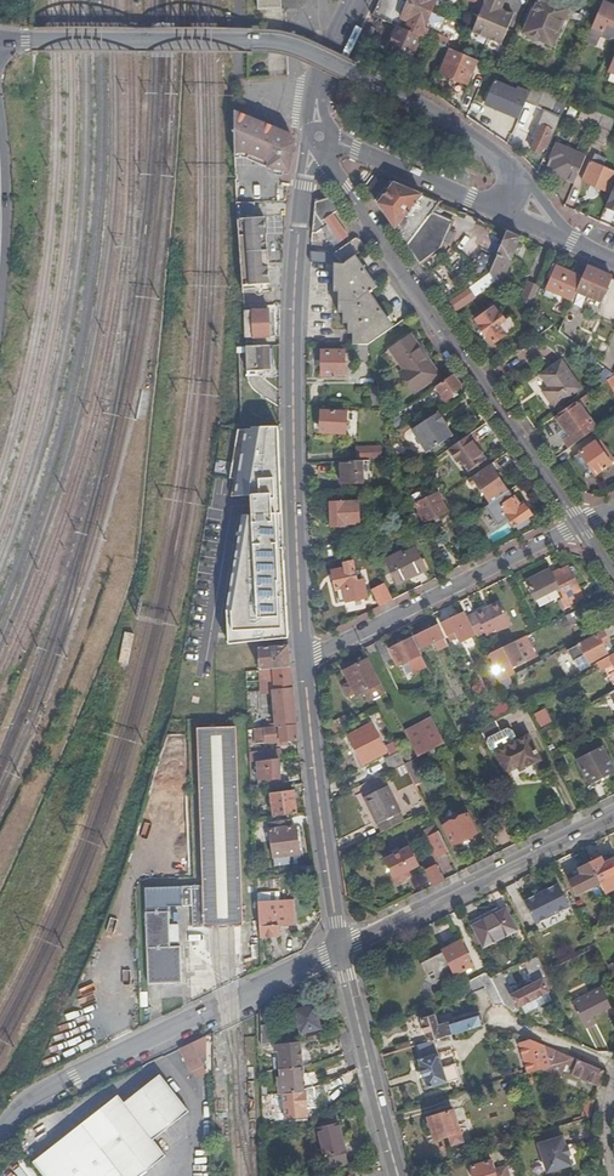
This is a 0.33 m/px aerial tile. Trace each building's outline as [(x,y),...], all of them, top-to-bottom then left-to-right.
[(257,10),(293,9),(293,0),(257,0),(257,10)] [(442,0),(410,0),(408,5),(430,14),(436,0),(441,2),(442,0)] [(498,0),(486,0),(484,4),(501,12),(505,3),(498,0)] [(524,35),(552,47),(567,12),(539,0),(524,35)] [(613,39),(613,8),(603,3),(592,28),(602,32),(600,37),(613,42),(613,39)] [(513,17),(501,12),(484,4),(472,33),(500,46),(513,17)] [(423,30),(430,14),(408,5),(401,21),(403,22),(399,29),(423,39),(426,31),(423,30)] [(423,39),(399,29),(397,28),(387,49),(411,62),(417,49),(424,52),(428,41),(423,39)] [(465,85),(476,61),(455,52),(450,50),(440,74),(465,85)] [(484,103),(506,114),(517,92),(495,81),(484,103)] [(555,133),(559,123),(551,120),(550,123),(546,121),(557,96),(532,86),(521,111),(539,119),(526,149),(540,155),(550,131),(555,133)] [(586,108),(582,107),(577,119),(597,128),(602,115),(586,108)] [(603,146),(613,120),(602,115),(597,128),(591,140),(603,146)] [(288,135),(247,119),(242,124),(233,122),(233,157),(268,155),(265,171),(282,175),(289,176),(294,146),(288,135)] [(549,172),(574,183),(585,156),(557,144),(551,159),(554,161),(549,172)] [(613,175),(613,174),(590,162),(578,190),(603,201),(613,175)] [(381,180),(369,194),(418,264),(430,256),(428,254),(432,251),(434,253),(441,249),(445,240),(451,243),(454,237),(449,233),(453,225),(434,215),(439,205),(381,180)] [(315,204),(312,234),(315,235),(325,228),(328,233),(331,231),(339,243),(347,238),(332,216),(338,212),(329,199),(315,204)] [(236,205),(241,288),(269,287),(268,268),(265,268),(263,238),(266,237),(266,220),(257,220),(256,205),(236,205)] [(501,286),(521,239),(507,234),(489,276),(501,286)] [(310,264),(333,265),(342,266),(354,257),(364,250),(358,241),(339,254),(311,253),(310,264)] [(377,290),(354,257),(342,266),(333,265),(333,293),(337,294),(336,306),(356,306),(370,296),(377,290)] [(546,290),(572,302),(575,296),(577,291),(583,279),(557,268),(546,290)] [(577,291),(586,295),(601,302),(612,278),(588,268),(583,279),(577,291)] [(474,299),(468,289),(446,304),(453,313),(474,299)] [(577,291),(575,296),(584,301),(586,295),(577,291)] [(367,346),(392,328),(370,296),(356,306),(336,306),(336,315),(340,315),(340,326),(344,327),(344,337),(349,337),(349,346),(354,346),(367,346)] [(599,308),(584,301),(575,296),(572,302),(559,332),(581,350),(599,308)] [(244,324),(244,338),(268,337),(268,310),(243,311),(244,324)] [(485,337),(486,336),(492,344),(514,329),(508,320),(504,323),(497,314),(496,315),(492,310),(475,321),(479,326),(477,327),(485,337)] [(405,368),(400,371),(414,391),(437,375),(410,335),(391,347),(405,368)] [(367,346),(354,346),(354,363),(367,363),(368,346),(367,346)] [(244,348),(246,384),(249,384),(249,382),(260,382),(260,372),(266,372),(266,347),(244,348)] [(405,368),(391,347),(386,351),(400,371),(405,368)] [(609,347),(598,363),(609,372),(613,377),(613,349),(609,347)] [(320,377),(344,378),(344,353),(321,352),(320,377)] [(563,361),(541,376),(550,389),(544,393),(554,409),(582,390),(563,361)] [(604,384),(608,382),(613,377),(609,372),(600,379),(604,384)] [(450,393),(460,386),(452,375),(435,387),(445,401),(453,396),(450,393)] [(371,405),(381,403),(377,386),(368,388),(371,405)] [(422,395),(408,405),(410,409),(424,399),(422,395)] [(596,429),(577,402),(554,417),(563,430),(557,433),(568,449),(596,429)] [(319,433),(343,433),(343,413),(319,412),(319,433)] [(411,429),(418,440),(445,422),(439,413),(411,429)] [(446,424),(445,422),(418,440),(426,453),(452,437),(444,425),(446,424)] [(280,427),(238,428),(226,499),(260,495),(281,495),(280,427)] [(485,461),(468,436),(449,449),(454,456),(455,455),(467,473),(485,461)] [(580,452),(592,470),(596,473),(610,463),(605,455),(607,454),(600,443),(597,445),(595,442),(580,452)] [(356,448),(356,459),(373,458),(373,448),(356,448)] [(590,472),(592,470),(580,452),(574,457),(587,473),(590,472)] [(361,461),(362,483),(370,482),(370,460),(361,461)] [(362,483),(361,461),(340,462),(340,484),(362,483)] [(476,483),(490,503),(496,500),(508,491),(494,471),(499,468),(495,462),(469,480),(473,485),(476,483)] [(508,491),(496,500),(514,527),(531,515),(524,505),(520,507),(509,491),(508,491)] [(420,524),(444,511),(434,493),(426,497),(425,494),(419,497),(416,493),(414,493),(410,495),(419,512),(415,514),(420,524)] [(281,495),(260,495),(260,506),(260,515),(269,515),(281,515),(281,504),(281,495)] [(329,503),(330,527),(358,527),(357,503),(329,503)] [(404,511),(407,517),(414,513),(411,507),(404,511)] [(457,519),(460,525),(469,518),(465,513),(457,519)] [(262,631),(280,631),(281,544),(281,515),(269,515),(260,515),(243,515),(226,612),(229,632),(262,631)] [(423,567),(419,559),(413,547),(403,552),(401,549),(384,557),(397,583),(408,577),(406,575),(423,567)] [(423,557),(419,559),(423,567),(406,575),(408,577),(414,574),(415,576),(429,569),(423,557)] [(356,581),(351,561),(342,563),(343,569),(330,572),(334,590),(336,590),(339,603),(367,596),(363,579),(356,581)] [(562,599),(558,601),(561,608),(583,599),(567,567),(550,576),(547,570),(524,581),(534,600),(557,590),(562,599)] [(372,590),(380,605),(391,600),(383,584),(372,590)] [(475,636),(476,638),(485,633),(487,637),(511,625),(499,601),(488,606),(488,608),(484,610),(484,608),(466,617),(475,636)] [(460,643),(475,636),(466,617),(463,613),(441,624),(447,636),(454,632),(460,643)] [(573,661),(580,657),(582,661),(586,659),(588,662),(612,650),(611,650),(607,642),(613,639),(613,622),(600,629),(602,633),(567,651),(573,661)] [(438,650),(447,645),(437,626),(414,637),(420,649),(434,642),(438,650)] [(426,667),(412,638),(389,650),(398,667),(414,659),(420,669),(426,667)] [(381,640),(374,643),(381,658),(388,654),(381,640)] [(522,662),(512,642),(485,655),(490,666),(494,664),(496,669),(506,663),(509,669),(522,662)] [(258,648),(259,671),(273,670),(290,669),(288,645),(258,648)] [(573,661),(579,672),(590,666),(588,662),(586,659),(582,661),(580,657),(573,661)] [(356,696),(376,686),(380,684),(368,660),(344,672),(356,696)] [(276,727),(296,725),(290,669),(273,670),(273,674),(266,675),(268,687),(274,687),(275,691),(272,691),(276,727)] [(498,682),(502,690),(511,685),(507,678),(498,682)] [(504,712),(511,709),(508,702),(501,706),(504,712)] [(488,712),(481,715),(485,722),(492,719),(488,712)] [(430,717),(403,730),(416,755),(442,741),(430,717)] [(476,727),(483,740),(499,731),(492,719),(485,722),(476,727)] [(262,729),(255,730),(256,745),(297,740),(296,725),(276,727),(268,728),(262,729)] [(348,736),(362,764),(385,753),(370,725),(348,736)] [(240,924),(232,726),(195,728),(198,884),(140,887),(144,983),(178,982),(177,946),(167,946),(165,906),(186,907),(187,926),(215,925),(231,924),(240,924)] [(506,744),(515,740),(510,731),(505,729),(499,731),(506,744)] [(499,731),(483,740),(490,753),(493,751),(505,773),(516,767),(519,771),(540,759),(527,734),(515,740),(506,744),(499,731)] [(435,753),(437,759),(448,753),(443,744),(433,749),(435,753)] [(576,759),(588,783),(613,770),(601,747),(576,759)] [(260,754),(261,761),(277,759),(283,758),(282,751),(260,754)] [(391,770),(404,763),(399,752),(385,759),(391,770)] [(260,791),(280,788),(277,759),(261,761),(257,762),(260,791)] [(412,759),(404,763),(415,785),(423,781),(412,759)] [(363,799),(381,833),(404,821),(386,787),(363,799)] [(413,801),(421,797),(417,790),(410,794),(413,801)] [(275,817),(297,814),(294,792),(272,795),(274,813),(275,817)] [(452,844),(476,832),(466,814),(443,825),(452,844)] [(270,831),(274,866),(290,864),(289,856),(299,854),(295,827),(270,831)] [(436,856),(447,851),(437,831),(427,836),(436,856)] [(406,870),(416,865),(408,847),(384,859),(395,882),(409,875),(406,870)] [(590,864),(599,883),(603,891),(605,894),(613,890),(613,859),(604,863),(601,858),(590,864)] [(577,894),(592,886),(599,883),(590,864),(580,869),(582,875),(571,881),(577,894)] [(425,871),(432,886),(442,881),(434,866),(425,871)] [(599,883),(592,886),(595,895),(603,891),(599,883)] [(536,925),(570,909),(558,885),(524,901),(536,925)] [(295,903),(269,904),(270,940),(280,940),(280,928),(296,927),(295,903)] [(258,905),(261,941),(270,940),(269,904),(258,905)] [(484,946),(516,931),(506,910),(474,926),(484,946)] [(455,973),(456,975),(474,966),(462,941),(443,951),(444,952),(422,964),(429,977),(435,974),(439,982),(455,973)] [(491,978),(503,1005),(511,1011),(514,1015),(515,1007),(547,992),(541,980),(548,976),(546,972),(538,956),(523,963),(532,984),(511,993),(501,973),(491,978)] [(541,980),(547,992),(554,989),(548,976),(541,980)] [(503,1005),(491,978),(461,990),(462,994),(463,997),(485,990),(488,996),(493,1006),(503,1005)] [(609,1003),(601,988),(572,1002),(585,1027),(597,1022),(594,1015),(604,1011),(602,1007),(609,1003)] [(463,997),(461,998),(463,1004),(488,996),(485,990),(463,997)] [(443,1004),(437,1006),(439,1015),(445,1014),(443,1004)] [(299,1035),(320,1030),(316,1013),(313,1014),(312,1007),(294,1011),(299,1035)] [(452,1035),(482,1026),(479,1014),(448,1023),(452,1035)] [(434,1041),(452,1035),(448,1023),(438,1027),(435,1016),(421,1021),(428,1043),(434,1041)] [(260,1047),(273,1045),(272,1024),(259,1025),(260,1047)] [(208,1058),(208,1035),(182,1048),(193,1070),(195,1068),(199,1076),(208,1071),(203,1060),(208,1058)] [(428,1043),(414,1047),(427,1088),(447,1082),(434,1041),(428,1043)] [(302,1068),(300,1043),(274,1045),(275,1049),(278,1050),(278,1063),(276,1063),(276,1070),(279,1070),(302,1068)] [(528,1068),(529,1072),(542,1068),(550,1066),(544,1047),(534,1043),(521,1047),(528,1068)] [(544,1047),(550,1066),(572,1059),(544,1047)] [(572,1059),(550,1066),(542,1068),(561,1075),(565,1065),(574,1070),(578,1061),(572,1059)] [(597,1087),(603,1071),(578,1061),(574,1070),(571,1076),(597,1087)] [(302,1068),(279,1070),(281,1090),(278,1090),(279,1095),(304,1093),(304,1090),(310,1087),(309,1079),(307,1079),(307,1075),(302,1075),(302,1068)] [(330,1079),(317,1085),(319,1090),(332,1085),(330,1079)] [(35,1172),(38,1175),(155,1175),(166,1167),(154,1151),(191,1122),(162,1085),(126,1113),(121,1106),(35,1172)] [(304,1093),(279,1095),(279,1103),(282,1103),(283,1118),(306,1117),(304,1093)] [(582,1119),(591,1117),(594,1100),(585,1098),(582,1119)] [(451,1145),(462,1142),(452,1110),(427,1118),(434,1140),(448,1136),(451,1145)] [(582,1119),(542,1132),(536,1134),(539,1143),(564,1136),(564,1134),(591,1126),(591,1117),(582,1119)] [(317,1130),(324,1159),(327,1158),(330,1168),(346,1163),(343,1154),(345,1154),(337,1125),(317,1130)] [(493,1171),(490,1161),(472,1167),(474,1175),(495,1175),(493,1171)] [(493,1171),(495,1175),(510,1175),(507,1166),(493,1171)]
